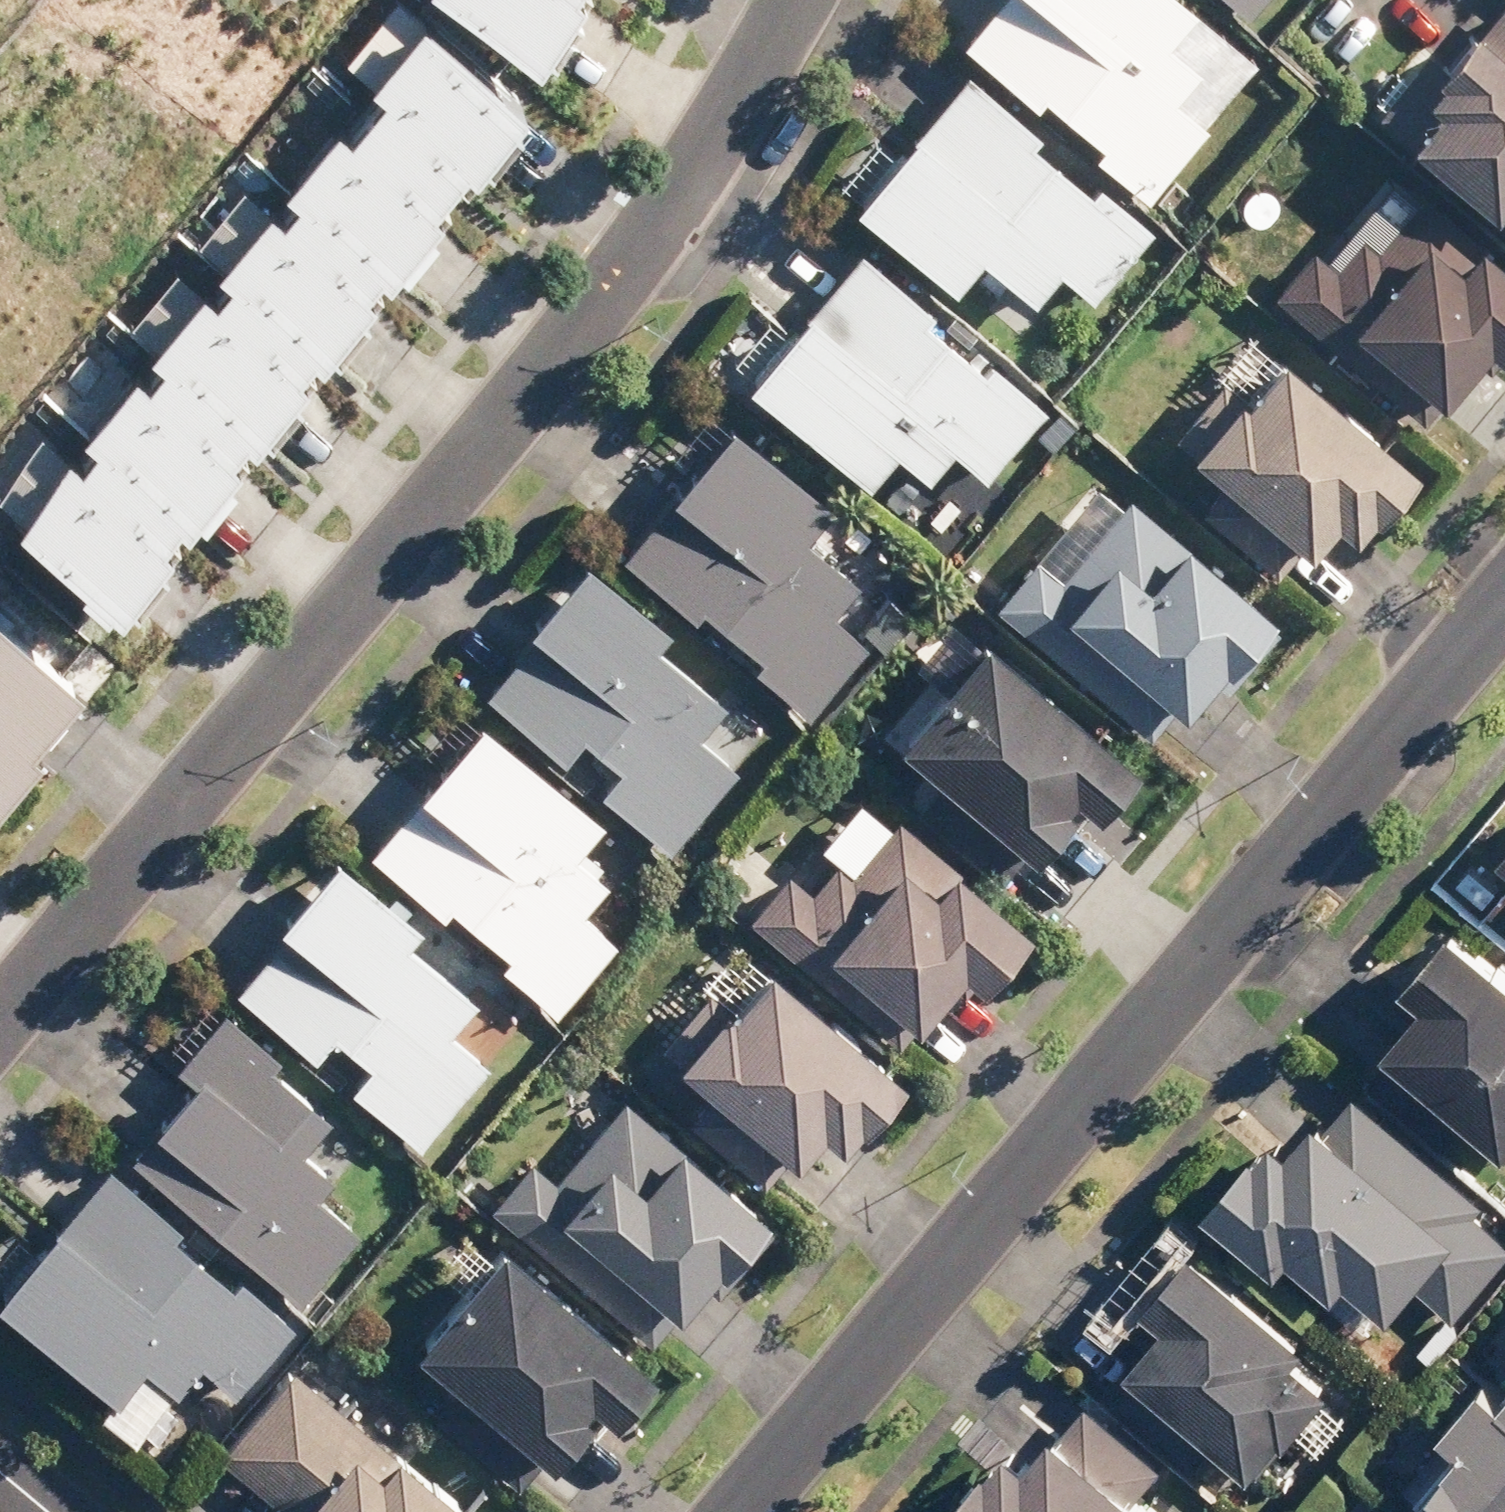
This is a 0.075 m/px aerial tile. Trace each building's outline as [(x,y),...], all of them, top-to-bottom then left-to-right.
[(543,43),(571,0),(477,0),(543,43)] [(1184,0),(974,0),(945,32),(1162,225),(1284,89),(1184,0)] [(1260,29),(1285,0),(1226,0),(1260,29)] [(1366,140),(1504,277),(1504,0),(1366,140)] [(426,13),(358,96),(457,177),(525,93),(426,13)] [(1145,247),(955,63),(837,184),(945,289),(974,259),(1018,302),(1050,270),(1087,306),(1145,247)] [(358,96),(290,180),(389,260),(457,177),(358,96)] [(290,180),(222,263),(322,343),(389,260),(290,180)] [(857,244),(734,374),(840,474),(891,443),(923,473),(945,449),(979,481),(1040,417),(857,244)] [(222,263),(155,346),(254,426),(322,343),(222,263)] [(1281,360),(1254,338),(1189,415),(1235,454),(1193,502),(1251,551),(1259,543),(1287,567),(1321,527),(1334,537),(1357,509),(1380,528),(1441,456),(1301,337),(1281,360)] [(155,346),(87,429),(186,510),(254,426),(155,346)] [(927,580),(732,406),(596,558),(791,732),(927,580)] [(87,429),(19,513),(118,593),(186,510),(87,429)] [(1199,532),(1150,487),(1075,569),(1057,553),(1019,595),(1164,727),(1199,687),(1211,698),(1295,606),(1205,525),(1199,532)] [(774,762),(574,577),(470,689),(670,874),(774,762)] [(42,732),(35,727),(80,673),(0,606),(0,782),(42,732)] [(1004,625),(919,726),(961,762),(929,799),(1011,868),(1040,834),(1057,848),(1104,791),(1114,799),(1154,751),(1004,625)] [(593,819),(449,705),(333,851),(546,1020),(606,944),(575,901),(602,866),(574,844),(593,819)] [(970,860),(899,798),(823,884),(802,865),(763,909),(909,1037),(934,1008),(941,1014),(989,959),(1002,971),(1051,916),(977,851),(970,860)] [(316,868),(215,975),(413,1159),(513,1052),(316,868)] [(1476,908),(1432,960),(1435,963),(1413,989),(1432,1005),(1416,1025),(1419,1027),(1381,1073),(1459,1138),(1491,1100),(1504,1112),(1504,932),(1476,908)] [(928,1067),(790,950),(747,1001),(725,982),(683,1032),(731,1073),(699,1110),(777,1176),(806,1142),(816,1151),(847,1115),(871,1135),(928,1067)] [(405,1192),(197,1018),(75,1162),(284,1336),(405,1192)] [(1368,1078),(1323,1127),(1303,1109),(1236,1184),(1309,1251),(1320,1238),(1365,1279),(1377,1265),(1419,1302),(1434,1284),(1464,1311),(1504,1266),(1504,1202),(1368,1078)] [(551,1160),(511,1208),(664,1334),(780,1193),(696,1124),(689,1133),(638,1091),(569,1175),(551,1160)] [(0,1262),(0,1302),(170,1448),(267,1336),(77,1173),(0,1262)] [(1336,1322),(1219,1224),(1211,1233),(1187,1213),(1125,1286),(1172,1326),(1120,1388),(1209,1464),(1239,1428),(1276,1459),(1356,1365),(1323,1337),(1336,1322)] [(678,1359),(524,1229),(434,1336),(476,1371),(445,1407),(532,1480),(563,1443),(576,1453),(622,1398),(635,1409),(678,1359)] [(306,1361),(236,1453),(315,1511),(509,1511),(306,1361)] [(1499,1367),(1483,1386),(1455,1362),(1432,1389),(1452,1405),(1413,1450),(1448,1480),(1420,1511),(1504,1511),(1504,1373),(1499,1367)] [(1062,1438),(1038,1416),(973,1489),(998,1511),(1198,1511),(1199,1511),(1159,1476),(1177,1456),(1104,1392),(1062,1438)]
